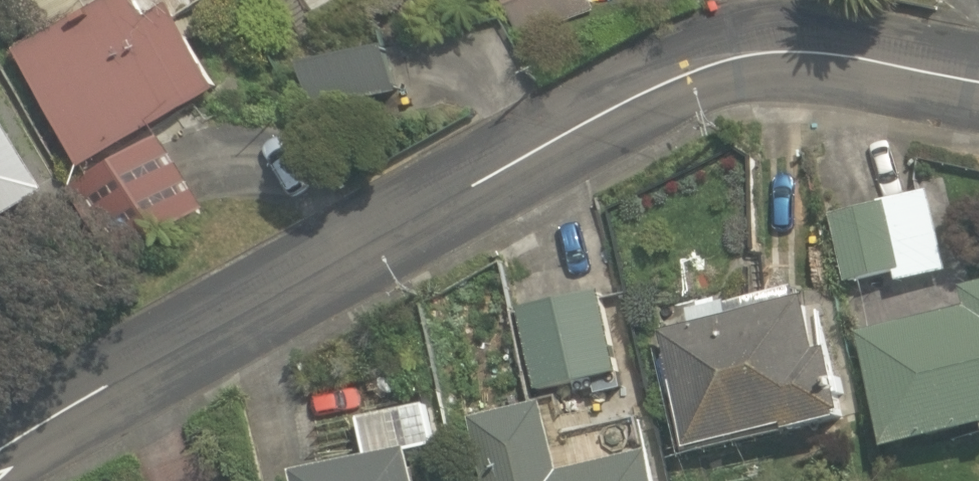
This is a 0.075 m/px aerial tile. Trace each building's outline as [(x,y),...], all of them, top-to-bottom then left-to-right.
[(86,173),(225,93),(176,8),(150,23),(137,0),(115,0),(19,55),(86,173)] [(518,41),(595,16),(590,0),(504,0),(518,41)] [(309,73),(320,118),(402,98),(392,53),(309,73)] [(0,110),(0,219),(46,193),(0,110)] [(81,194),(121,264),(209,213),(168,143),(81,194)] [(833,216),(849,288),(898,277),(900,286),(951,275),(933,194),(833,216)] [(691,448),(720,442),(783,428),(785,436),(850,422),(836,355),(824,358),(810,290),(799,293),(791,286),(690,306),(689,322),(666,330),(691,448)] [(890,453),(978,431),(978,288),(966,291),(971,311),(861,339),(890,453)] [(560,301),(578,389),(628,378),(609,291),(560,301)] [(301,480),(421,480),(415,454),(439,448),(429,407),(362,423),(371,462),(300,478),(301,480)] [(488,480),(660,480),(655,455),(581,471),(576,449),(558,453),(548,407),(475,423),(488,480)]
